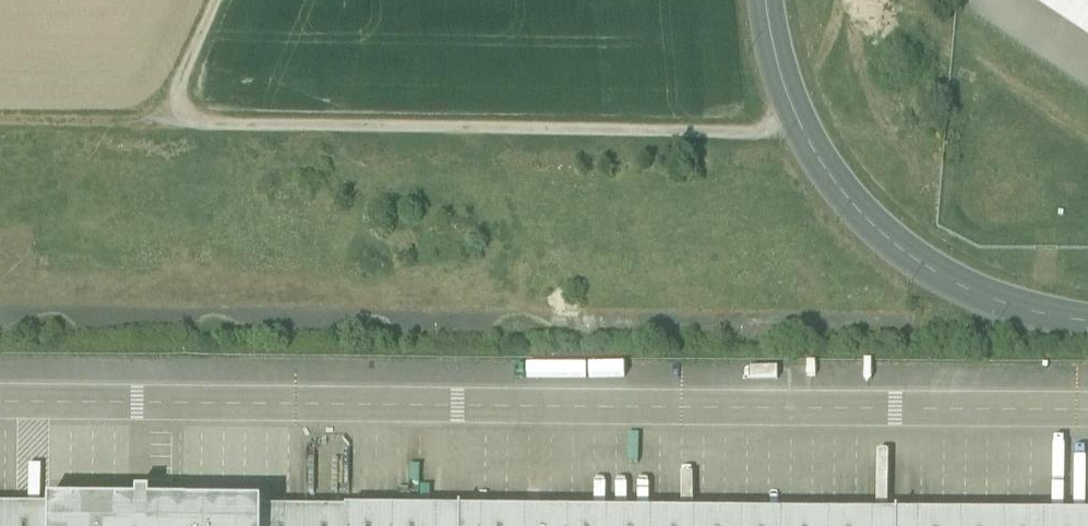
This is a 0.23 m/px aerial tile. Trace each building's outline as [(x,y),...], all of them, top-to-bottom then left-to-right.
[(143,514),(143,506),(129,506),(129,514),(0,513),(0,525),(1087,525),(1087,524),(143,514)]
